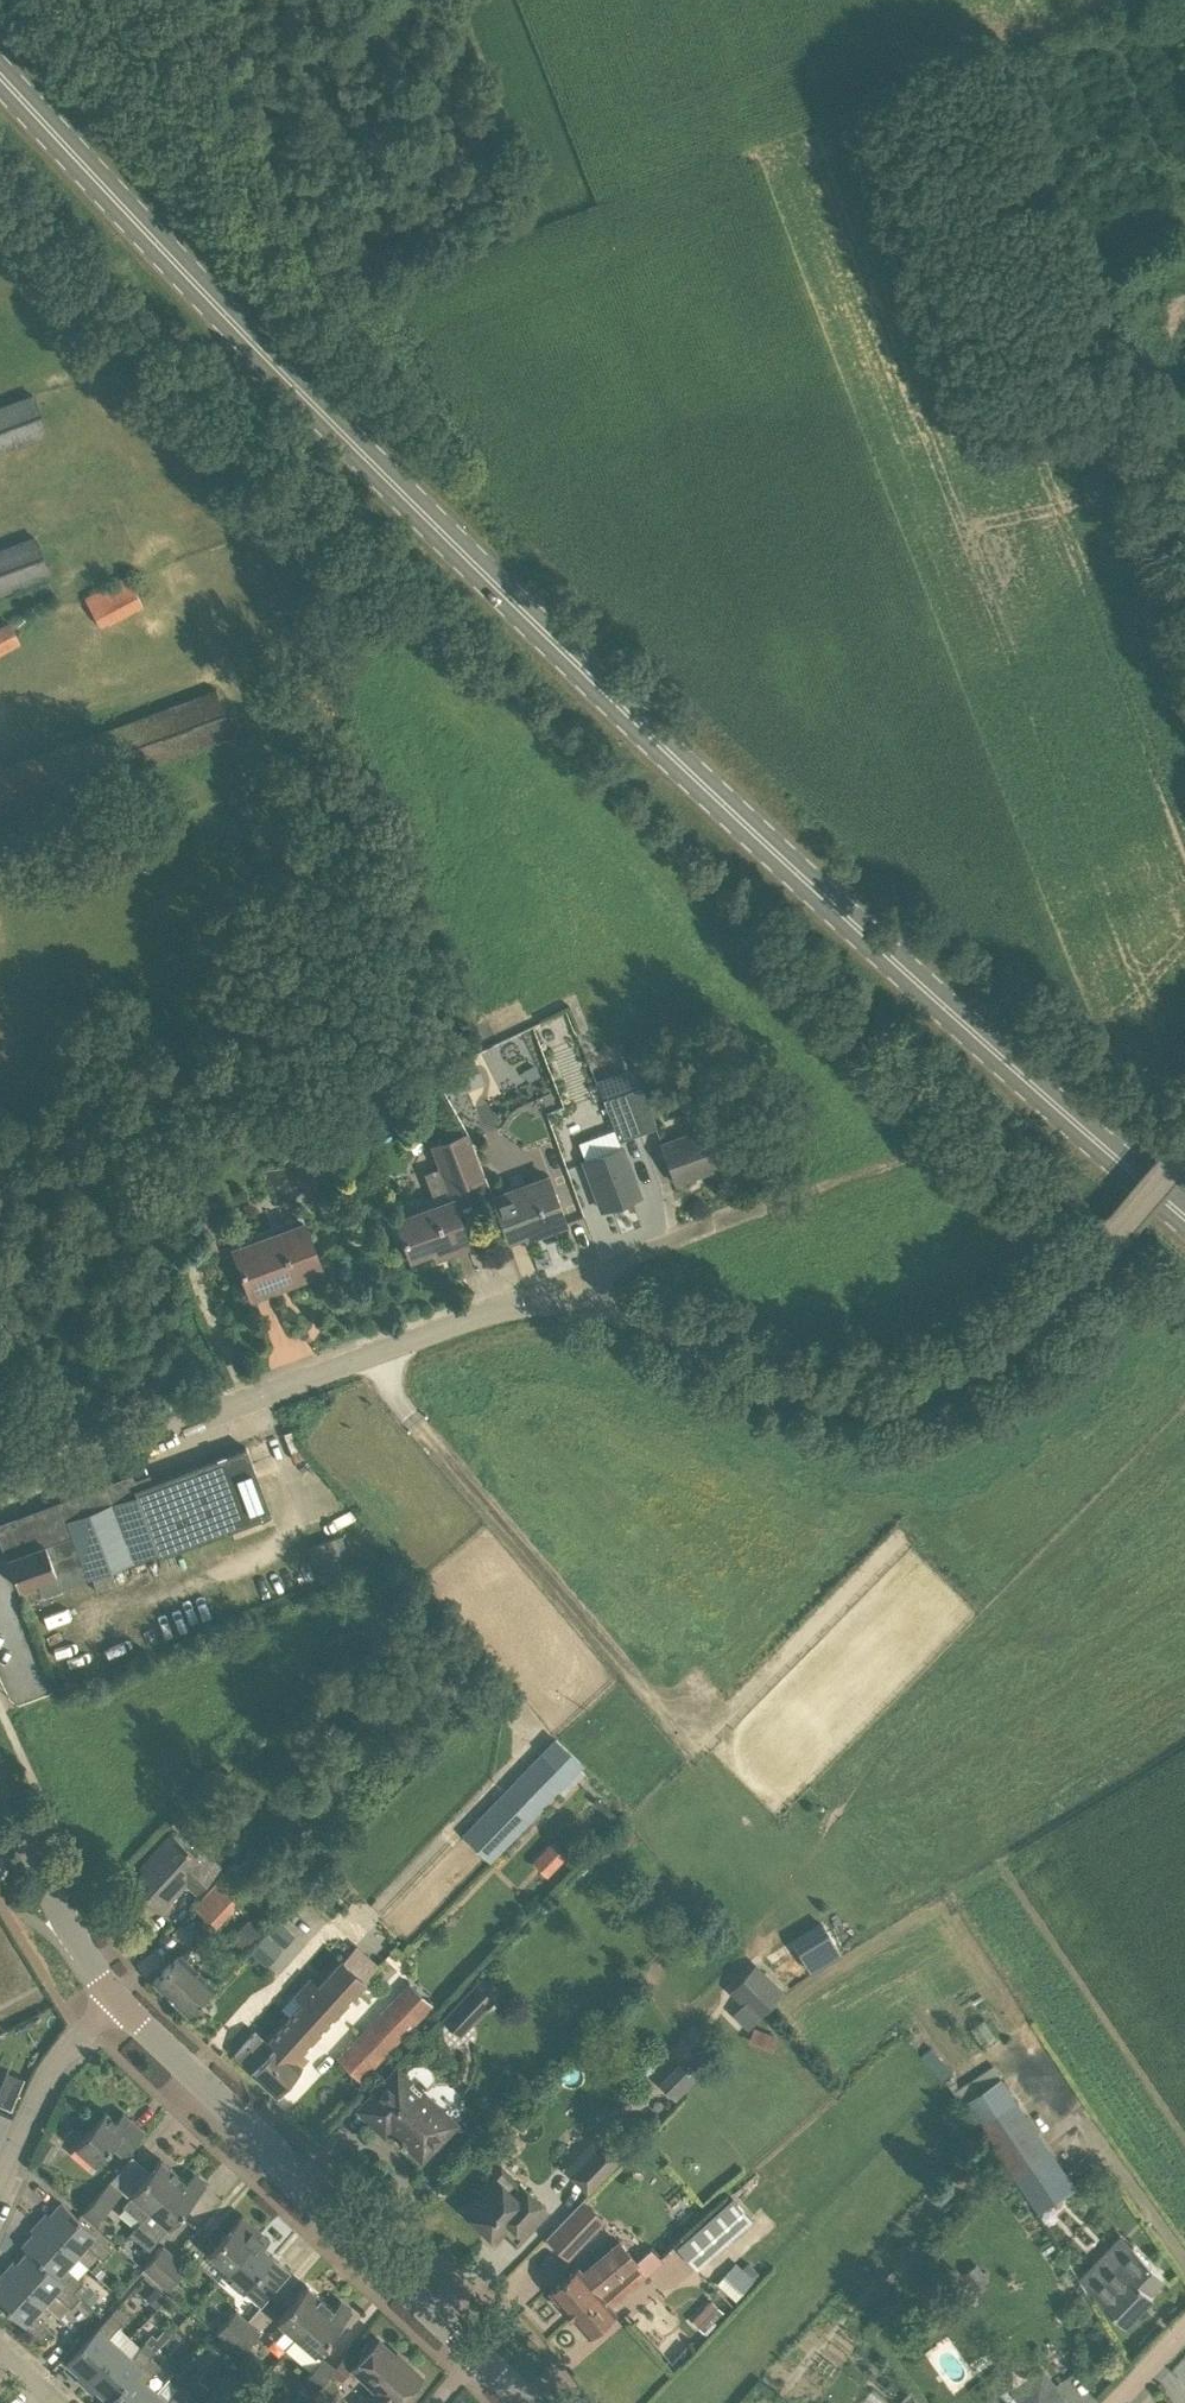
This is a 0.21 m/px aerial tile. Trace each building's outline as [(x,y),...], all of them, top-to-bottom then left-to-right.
[(36,394),(0,408),(0,451),(50,432),(36,394)] [(38,537),(0,551),(0,595),(52,575),(38,537)] [(143,603),(131,581),(130,582),(124,572),(84,594),(101,627),(143,603)] [(8,621),(0,625),(0,652),(18,641),(8,621)] [(215,689),(0,769),(0,813),(67,788),(70,795),(232,735),(215,689)] [(542,1021),(547,1040),(573,1032),(568,1014),(542,1021)] [(474,1056),(440,1071),(452,1097),(485,1083),(474,1056)] [(623,1092),(638,1134),(657,1127),(641,1085),(623,1092)] [(623,1092),(603,1100),(618,1141),(638,1134),(623,1092)] [(720,1123),(719,1123),(714,1109),(686,1119),(691,1133),(662,1144),(676,1182),(734,1161),(720,1123)] [(462,1124),(438,1133),(442,1142),(465,1133),(462,1124)] [(442,1142),(432,1146),(449,1191),(482,1178),(465,1133),(442,1142)] [(623,1147),(584,1162),(602,1210),(641,1195),(623,1147)] [(514,1189),(494,1197),(508,1237),(539,1226),(541,1232),(566,1223),(553,1188),(518,1201),(514,1189)] [(452,1199),(396,1220),(411,1258),(447,1245),(450,1254),(470,1246),(452,1199)] [(304,1222),(233,1248),(251,1296),(288,1282),(289,1284),(323,1272),(304,1222)] [(130,1563),(158,1552),(159,1556),(271,1515),(246,1447),(135,1488),(131,1477),(0,1525),(0,1539),(7,1558),(18,1587),(37,1580),(42,1594),(92,1576),(98,1591),(135,1577),(130,1563)] [(340,1535),(312,1546),(322,1573),(348,1563),(340,1535)] [(541,1750),(461,1835),(489,1861),(583,1762),(563,1743),(549,1758),(541,1750)] [(220,1866),(199,1847),(193,1853),(171,1832),(147,1857),(152,1861),(131,1883),(161,1910),(186,1884),(195,1892),(220,1866)] [(554,1839),(540,1853),(555,1868),(569,1854),(554,1839)] [(236,1868),(233,1865),(194,1908),(211,1924),(251,1881),(248,1879),(236,1868)] [(249,1948),(265,1931),(250,1917),(234,1934),(249,1948)] [(267,1931),(281,1944),(292,1931),(278,1919),(267,1931)] [(249,1950),(267,1967),(283,1949),(265,1932),(249,1950)] [(811,1973),(842,1954),(829,1932),(798,1951),(811,1973)] [(213,1985),(179,1952),(153,1980),(187,2013),(213,1985)] [(364,1981),(340,1960),(317,1986),(310,1979),(295,1995),(303,2002),(291,2015),(314,2036),(364,1981)] [(756,1963),(742,1977),(771,2005),(785,1991),(756,1963)] [(494,2000),(476,1982),(442,2019),(459,2037),(494,2000)] [(401,1990),(379,2014),(403,2036),(425,2012),(401,1990)] [(266,2042),(255,2032),(234,2055),(276,2094),(301,2066),(294,2059),(314,2036),(291,2015),(266,2042)] [(361,2080),(374,2067),(350,2045),(338,2058),(361,2080)] [(681,2059),(657,2084),(675,2101),(698,2077),(681,2059)] [(396,2066),(357,2109),(368,2119),(379,2129),(384,2124),(400,2139),(398,2141),(404,2146),(405,2144),(422,2160),(456,2123),(396,2066)] [(14,2107),(23,2076),(5,2070),(0,2085),(0,2103),(14,2107)] [(119,2116),(116,2120),(105,2111),(75,2145),(96,2163),(111,2145),(122,2155),(143,2130),(131,2119),(127,2123),(119,2116)] [(1025,2112),(990,2135),(1010,2170),(1014,2177),(1039,2214),(1076,2189),(1039,2133),(1025,2112)] [(622,2156),(601,2137),(568,2172),(589,2192),(622,2156)] [(48,2140),(38,2157),(46,2161),(56,2144),(48,2140)] [(987,2160),(970,2144),(946,2170),(962,2185),(987,2160)] [(180,2175),(160,2159),(153,2167),(122,2205),(139,2221),(140,2221),(180,2175)] [(518,2182),(517,2183),(501,2168),(477,2194),(479,2197),(466,2212),(484,2229),(491,2223),(500,2231),(502,2229),(516,2241),(546,2209),(518,2182)] [(140,2221),(139,2221),(130,2233),(148,2249),(168,2226),(198,2191),(180,2175),(140,2221)] [(122,2191),(110,2180),(80,2213),(93,2224),(122,2191)] [(582,2198),(547,2236),(568,2256),(603,2218),(582,2198)] [(751,2219),(732,2198),(678,2246),(696,2267),(751,2219)] [(41,2224),(76,2256),(86,2245),(102,2259),(112,2248),(61,2202),(41,2224)] [(242,2215),(209,2253),(228,2269),(228,2270),(258,2236),(261,2231),(242,2215)] [(76,2256),(41,2224),(22,2245),(28,2251),(79,2297),(80,2296),(73,2290),(82,2281),(67,2267),(76,2256)] [(290,2272),(273,2256),(263,2247),(266,2243),(258,2236),(228,2270),(228,2269),(224,2274),(243,2290),(260,2306),(290,2272)] [(620,2240),(582,2272),(578,2267),(550,2291),(572,2317),(607,2286),(608,2287),(638,2260),(620,2240)] [(163,2245),(142,2267),(155,2278),(175,2256),(163,2245)] [(644,2275),(662,2261),(651,2248),(638,2260),(608,2287),(607,2286),(572,2317),(587,2335),(615,2311),(610,2305),(644,2275)] [(1166,2283),(1132,2250),(1092,2291),(1126,2324),(1166,2283)] [(9,2272),(44,2304),(59,2317),(69,2305),(70,2306),(79,2297),(28,2251),(9,2272)] [(175,2256),(155,2278),(167,2289),(187,2267),(175,2256)] [(91,2269),(100,2278),(106,2272),(97,2263),(91,2269)] [(978,2263),(965,2273),(976,2290),(990,2280),(978,2263)] [(728,2269),(716,2283),(735,2300),(748,2287),(728,2269)] [(0,2281),(0,2303),(41,2340),(50,2329),(34,2314),(44,2304),(9,2272),(0,2281)] [(100,2295),(89,2285),(80,2295),(91,2305),(100,2295)] [(326,2302),(307,2285),(277,2320),(285,2327),(275,2339),(286,2349),(296,2337),(326,2302)] [(712,2300),(692,2320),(704,2332),(724,2311),(712,2300)] [(345,2318),(326,2302),(296,2337),(315,2353),(345,2318)] [(120,2346),(108,2335),(123,2319),(113,2311),(66,2363),(87,2382),(120,2346)] [(235,2311),(215,2333),(227,2344),(247,2321),(235,2311)] [(239,2355),(259,2332),(247,2321),(227,2344),(239,2355)] [(152,2334),(145,2341),(155,2350),(162,2342),(157,2338),(152,2334)] [(406,2361),(404,2363),(379,2339),(352,2368),(375,2389),(362,2402),(397,2402),(422,2376),(406,2361)] [(120,2346),(87,2382),(108,2401),(149,2356),(155,2350),(145,2341),(144,2340),(130,2356),(120,2346)] [(159,2365),(149,2356),(108,2401),(106,2402),(146,2402),(156,2391),(145,2380),(159,2365)] [(334,2367),(321,2357),(303,2381),(316,2391),(334,2367)] [(342,2380),(352,2368),(342,2360),(332,2372),(342,2380)] [(239,2364),(237,2379),(253,2380),(254,2366),(239,2364)] [(205,2370),(192,2384),(203,2394),(216,2380),(205,2370)] [(181,2385),(180,2386),(170,2376),(156,2391),(146,2402),(185,2402),(192,2395),(181,2385)] [(1056,2384),(1030,2402),(1070,2402),(1056,2384)] [(314,2394),(304,2385),(296,2394),(306,2402),(314,2394)] [(912,2388),(900,2402),(922,2402),(916,2394),(912,2388)]
